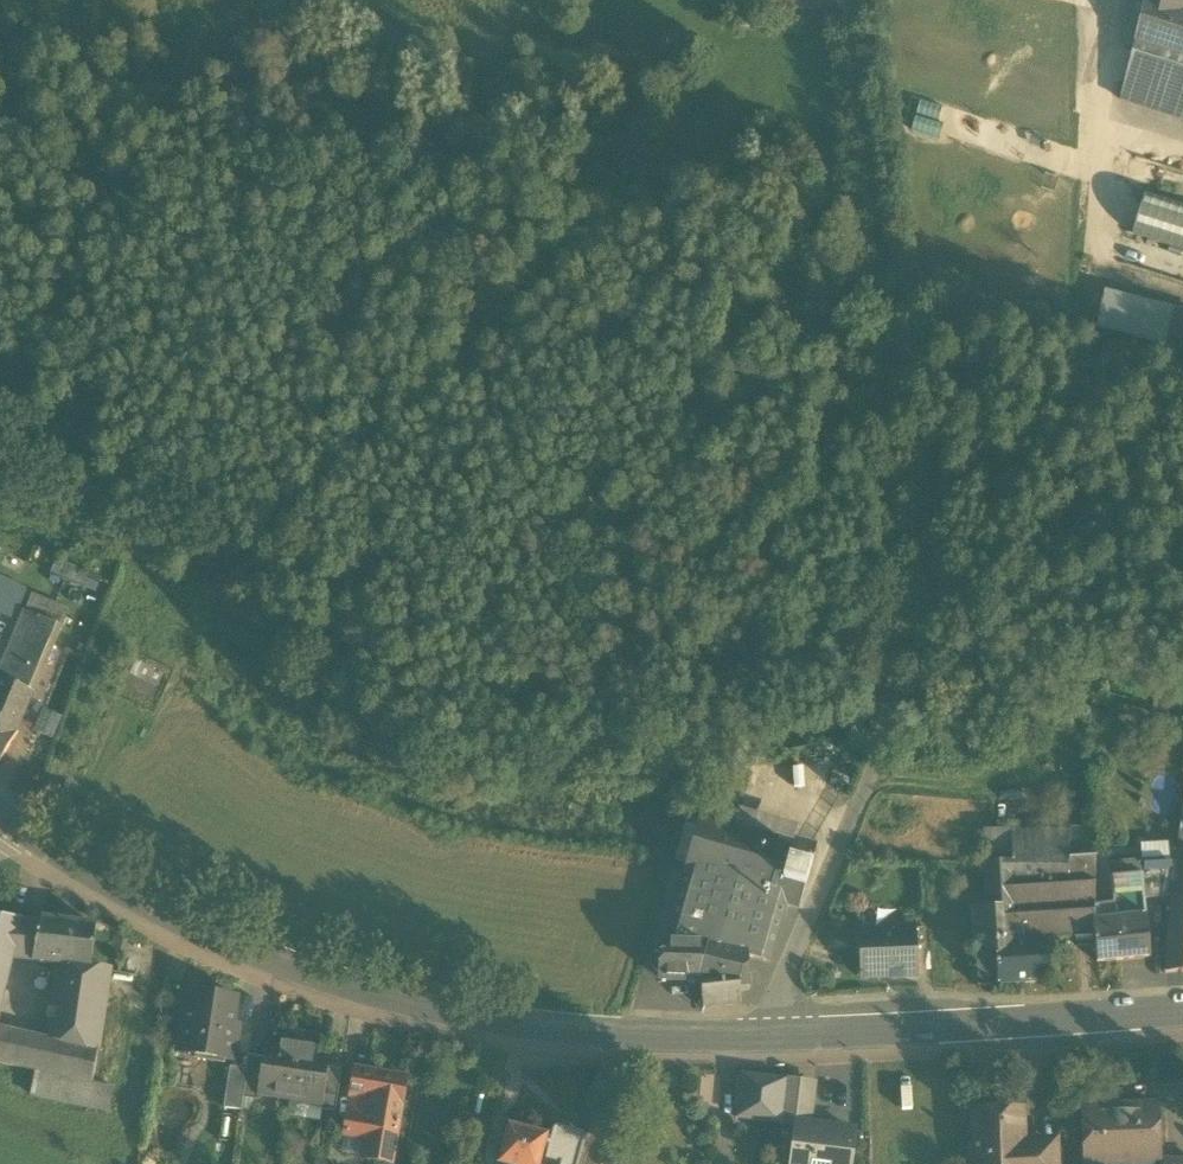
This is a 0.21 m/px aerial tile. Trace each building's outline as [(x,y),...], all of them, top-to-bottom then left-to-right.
[(1162,55),(1172,20),(1175,10),(1178,0),(1144,0),(1141,12),(1133,46),(1162,55)] [(1175,10),(1172,20),(1162,55),(1182,62),(1182,12),(1175,10)] [(1162,55),(1133,46),(1120,101),(1182,121),(1182,62),(1162,55)] [(1095,328),(1166,346),(1174,314),(1103,296),(1095,328)] [(1174,314),(1166,346),(1182,350),(1182,316),(1174,314)] [(50,572),(79,580),(83,569),(54,560),(50,572)] [(2,614),(15,619),(27,590),(0,577),(0,617),(2,614)] [(32,595),(25,612),(58,626),(65,609),(32,595)] [(58,626),(25,612),(0,670),(0,678),(34,693),(62,627),(58,626)] [(18,733),(34,693),(0,678),(0,762),(18,733)] [(660,980),(700,981),(699,974),(747,969),(746,956),(768,962),(785,903),(799,907),(805,890),(783,883),(789,861),(811,868),(816,850),(703,817),(667,944),(666,944),(662,958),(661,966),(660,980)] [(1012,833),(1014,864),(1016,919),(1011,919),(1012,944),(1042,943),(1095,939),(1093,922),(1094,910),(1095,836),(1012,833)] [(1168,840),(1140,842),(1141,856),(1169,854),(1168,840)] [(1177,852),(1171,898),(1182,900),(1182,853),(1177,852)] [(1137,877),(1141,908),(1169,907),(1176,856),(1140,858),(1143,877),(1137,877)] [(1110,875),(1141,871),(1139,860),(1109,864),(1110,875)] [(783,883),(805,890),(811,868),(789,861),(783,883)] [(995,945),(1012,944),(1011,919),(1016,919),(1014,864),(981,866),(984,912),(994,911),(995,945)] [(1109,880),(1113,907),(1114,919),(1142,916),(1141,908),(1137,877),(1109,880)] [(1171,898),(1166,954),(1182,956),(1182,900),(1171,898)] [(1093,922),(1114,919),(1113,907),(1094,910),(1093,922)] [(972,912),(976,988),(1044,984),(1042,943),(1012,944),(995,945),(994,911),(984,912),(972,912)] [(1147,961),(1142,916),(1114,919),(1093,922),(1095,939),(1098,966),(1147,961)] [(61,967),(89,971),(89,969),(95,925),(42,919),(41,925),(37,964),(61,967)] [(16,961),(21,923),(0,920),(0,1027),(16,961)] [(41,925),(21,923),(16,961),(37,964),(41,925)] [(860,932),(862,979),(917,976),(915,930),(860,932)] [(1166,954),(1165,975),(1182,973),(1182,956),(1166,954)] [(61,967),(51,1041),(97,1051),(101,1027),(109,972),(89,969),(89,971),(61,967)] [(700,981),(703,1010),(741,1006),(739,987),(749,987),(747,969),(699,974),(700,981)] [(209,1057),(234,1061),(237,1043),(229,1042),(232,1027),(233,1027),(237,999),(187,992),(179,1047),(196,1049),(195,1055),(198,1060),(204,1061),(209,1057)] [(97,1051),(51,1041),(0,1029),(0,1063),(36,1072),(92,1084),(97,1051)] [(258,1094),(290,1099),(300,1035),(285,1032),(283,1045),(281,1045),(280,1053),(264,1051),(263,1058),(258,1094)] [(315,1037),(300,1035),(290,1099),(323,1104),(328,1067),(329,1061),(313,1058),(315,1050),(313,1050),(315,1037)] [(243,1099),(257,1101),(258,1094),(263,1058),(249,1056),(243,1099)] [(322,1110),(336,1112),(342,1070),(328,1067),(323,1104),(322,1110)] [(224,1108),(241,1111),(247,1070),(230,1068),(224,1108)] [(365,1158),(391,1163),(407,1080),(359,1071),(354,1097),(382,1103),(378,1124),(372,1123),(368,1142),(365,1158)] [(109,1113),(113,1088),(92,1084),(36,1072),(30,1095),(109,1113)] [(742,1076),(736,1119),(767,1123),(767,1122),(781,1123),(786,1081),(742,1076)] [(797,1124),(808,1126),(814,1085),(786,1081),(781,1123),(797,1125),(797,1124)] [(1130,1163),(1139,1163),(1159,1163),(1159,1162),(1156,1106),(1122,1107),(1122,1109),(1083,1111),(1085,1160),(1130,1158),(1130,1163)] [(1023,1148),(1022,1111),(973,1113),(974,1142),(968,1148),(969,1157),(974,1162),(974,1163),(1023,1163),(1023,1148)] [(346,1138),(368,1142),(372,1123),(349,1119),(346,1138)] [(853,1131),(808,1126),(797,1124),(797,1125),(792,1163),(849,1163),(853,1131)] [(544,1151),(547,1141),(548,1139),(511,1128),(500,1163),(504,1163),(540,1163),(544,1151)] [(547,1141),(544,1151),(548,1152),(546,1161),(557,1163),(576,1163),(584,1138),(556,1129),(552,1142),(547,1141)] [(1023,1163),(1056,1163),(1055,1147),(1023,1148),(1023,1163)]
